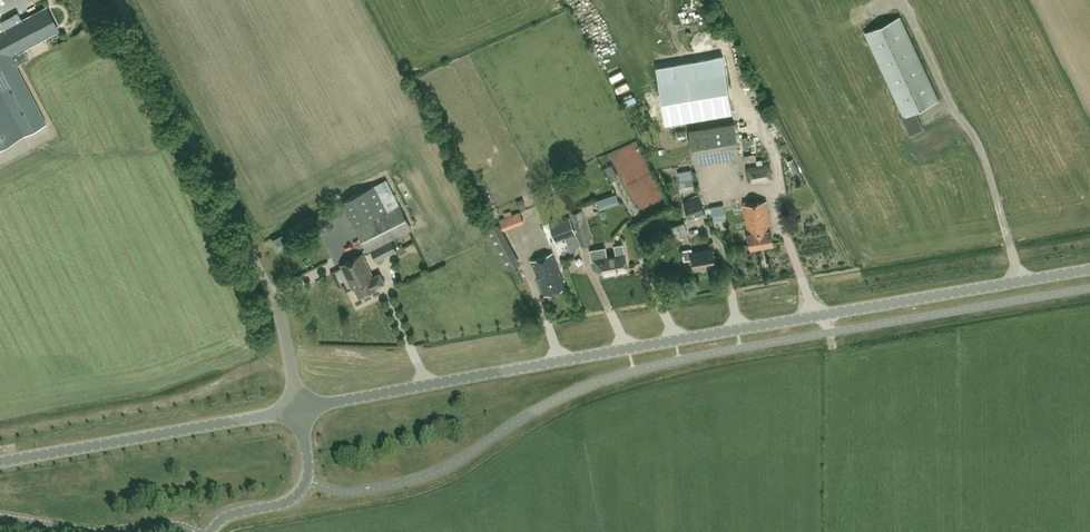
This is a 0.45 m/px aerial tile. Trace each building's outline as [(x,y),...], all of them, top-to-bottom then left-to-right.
[(21,136),(46,123),(16,65),(29,58),(23,48),(58,30),(46,8),(0,32),(0,95),(21,136)] [(924,128),(916,110),(939,100),(901,16),(863,33),(911,134),(924,128)] [(724,56),(657,67),(666,122),(733,111),(724,56)] [(21,136),(0,95),(0,146),(21,136)] [(740,155),(735,122),(689,130),(695,163),(740,155)] [(619,177),(612,164),(604,168),(611,181),(619,177)] [(769,166),(748,169),(747,171),(749,182),(764,179),(765,181),(773,180),(771,168),(769,166)] [(691,169),(679,171),(680,179),(692,177),(691,169)] [(396,196),(395,197),(386,178),(342,201),(355,226),(388,209),(388,211),(356,228),(368,252),(371,250),(377,261),(398,250),(393,239),(413,229),(396,196)] [(689,218),(706,212),(700,195),(683,202),(689,218)] [(525,205),(522,199),(517,201),(519,207),(525,205)] [(772,228),(771,228),(766,200),(744,204),(749,232),(751,247),(774,243),(772,228)] [(723,205),(711,207),(713,214),(725,212),(723,205)] [(582,208),(571,211),(581,246),(592,243),(582,208)] [(334,227),(335,217),(326,211),(317,215),(316,225),(325,231),(334,227)] [(505,217),(499,219),(502,228),(524,219),(520,211),(512,214),(505,217)] [(576,233),(570,217),(549,225),(555,241),(576,233)] [(499,223),(486,230),(490,238),(503,231),(499,223)] [(671,226),(675,239),(682,236),(678,223),(671,226)] [(300,226),(283,232),(285,238),(302,232),(300,226)] [(437,244),(453,239),(449,226),(433,232),(437,244)] [(577,234),(566,238),(571,251),(576,249),(581,244),(577,234)] [(278,249),(287,245),(282,235),(273,240),(278,249)] [(617,254),(608,256),(606,246),(591,249),(594,269),(604,268),(605,274),(615,273),(614,272),(629,269),(624,243),(615,245),(617,254)] [(713,248),(692,251),(691,248),(683,249),(684,259),(693,258),(695,268),(716,265),(713,248)] [(546,296),(567,287),(553,252),(532,260),(546,296)] [(363,254),(341,265),(354,290),(356,289),(360,297),(378,288),(386,284),(381,274),(375,277),(363,254)]
